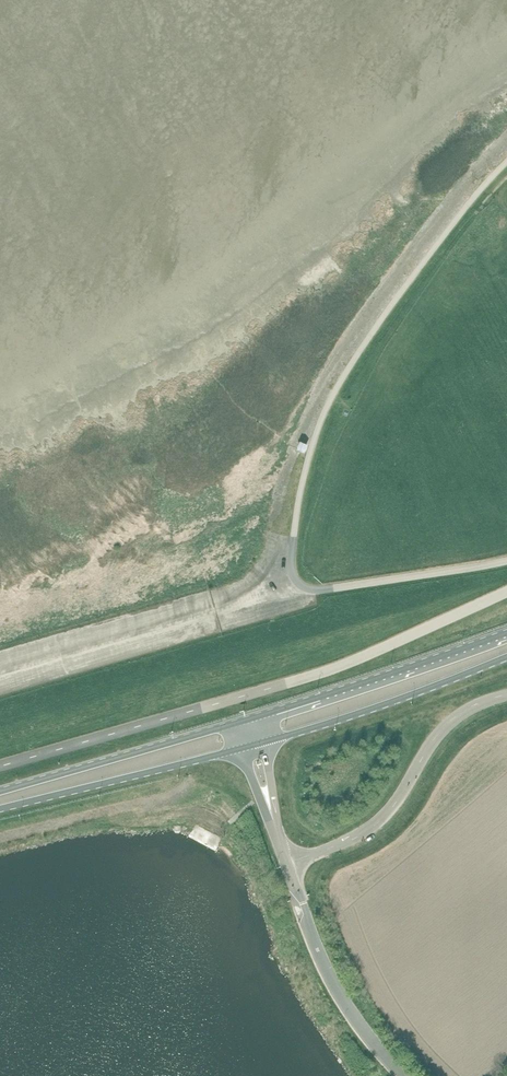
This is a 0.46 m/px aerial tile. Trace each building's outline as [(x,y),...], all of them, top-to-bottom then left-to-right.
[(308,444),(300,441),(297,449),(304,452),(308,444)]
